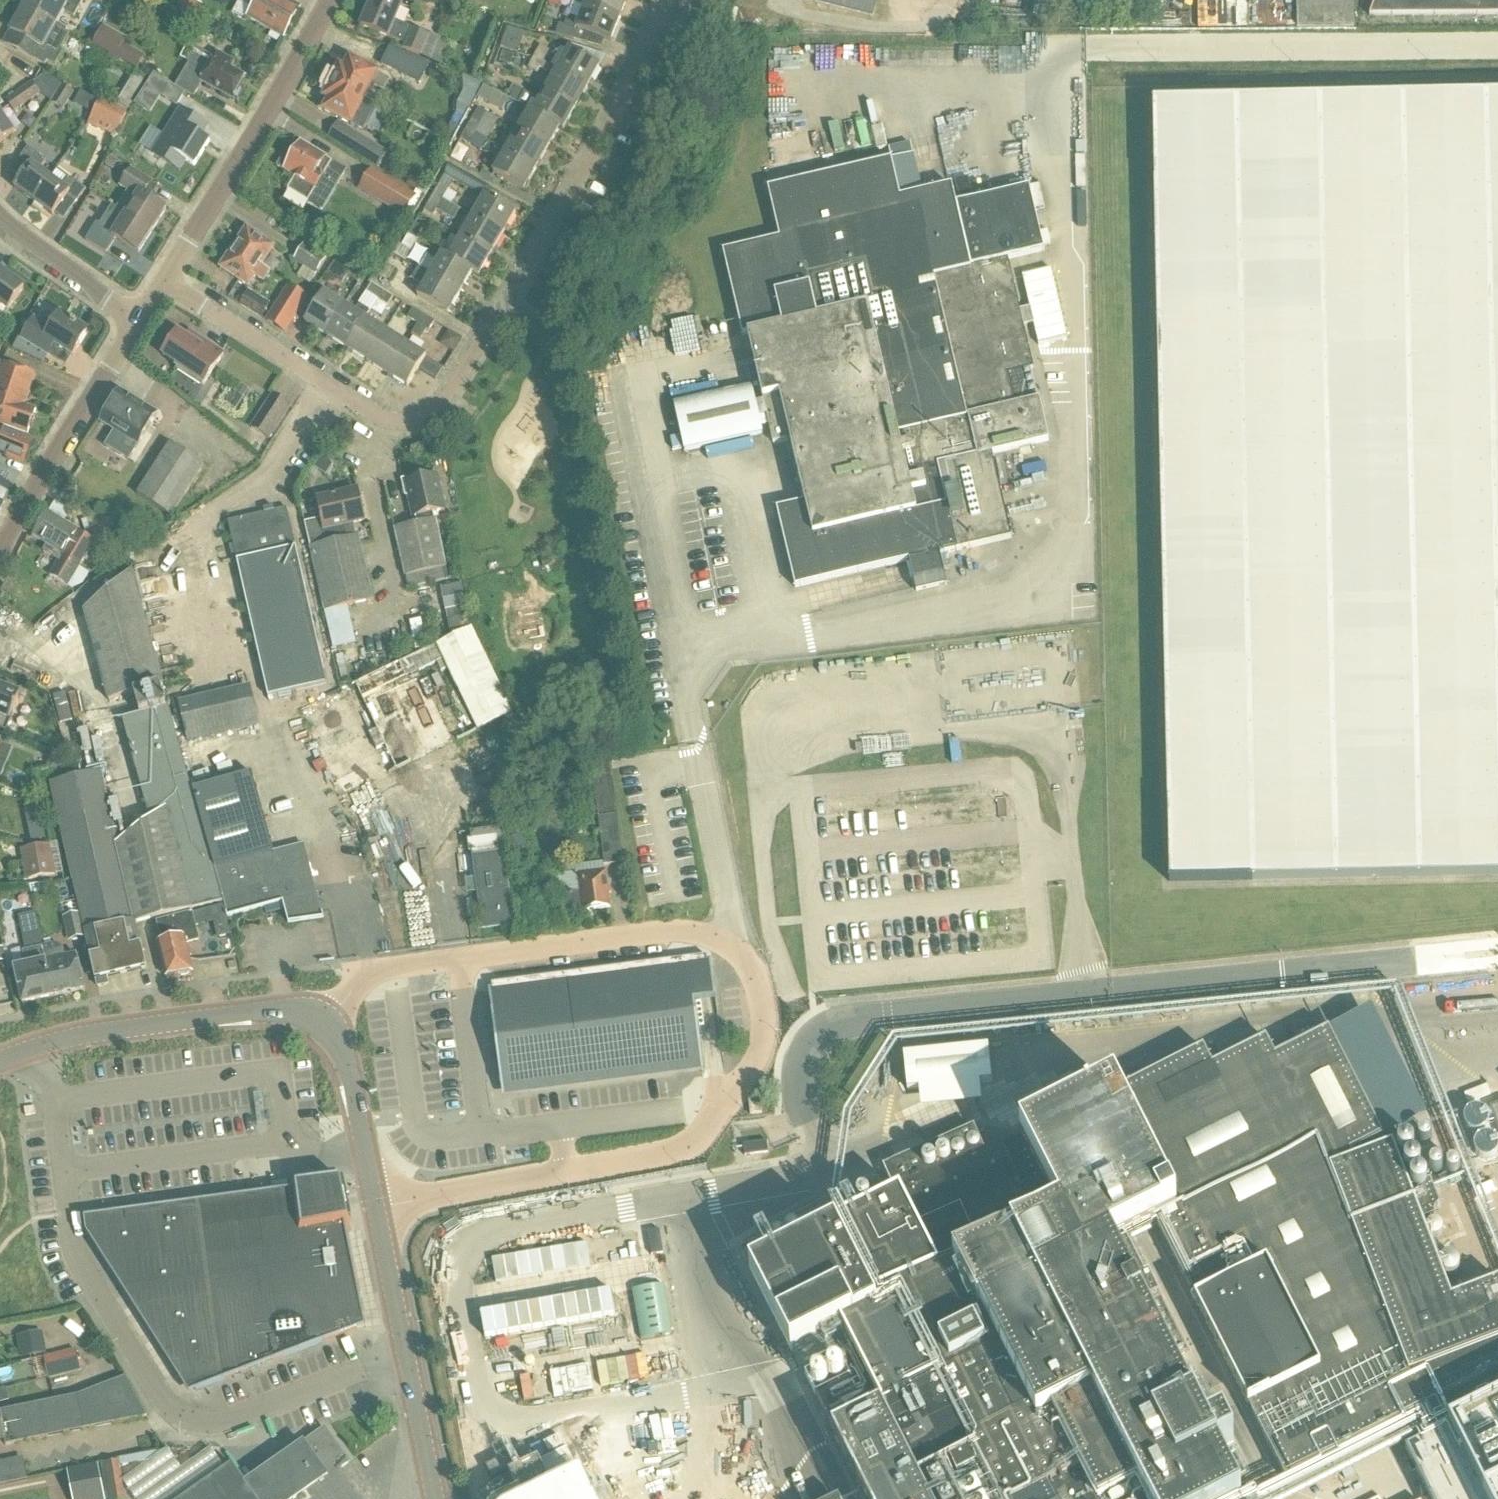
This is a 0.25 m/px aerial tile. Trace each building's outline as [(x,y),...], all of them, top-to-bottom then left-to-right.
[(57,24),(64,13),(74,19),(84,0),(28,0),(23,10),(56,27),(57,24)] [(204,5),(195,0),(181,0),(175,11),(195,22),(204,5)] [(287,0),(242,0),(241,3),(252,9),(246,18),(284,40),(302,9),(287,0)] [(429,37),(396,22),(402,6),(388,0),(372,0),(361,27),(389,38),(407,45),(405,50),(420,57),(444,67),(453,46),(429,37)] [(627,0),(574,0),(573,3),(584,8),(585,5),(620,18),(627,0)] [(876,0),(802,0),(872,18),(876,0)] [(1370,17),(1497,16),(1497,0),(1376,0),(1370,17)] [(611,42),(620,18),(585,5),(584,8),(579,21),(568,16),(564,26),(560,24),(555,35),(601,48),(605,39),(611,42)] [(11,32),(4,44),(17,51),(37,62),(46,67),(48,62),(56,66),(64,52),(61,50),(69,34),(67,32),(68,30),(57,24),(56,27),(23,10),(11,32)] [(517,54),(524,34),(508,29),(501,48),(517,54)] [(241,38),(230,32),(226,39),(237,45),(241,38)] [(540,47),(534,58),(544,64),(550,52),(540,47)] [(214,59),(196,49),(189,62),(207,72),(202,82),(233,99),(234,97),(239,97),(243,90),(240,85),(245,76),(230,68),(233,63),(217,54),(214,59)] [(569,50),(557,71),(587,88),(599,67),(569,50)] [(404,75),(410,62),(391,53),(384,66),(404,75)] [(575,109),(587,88),(557,71),(544,64),(534,58),(528,69),(537,75),(540,70),(554,78),(545,92),(575,109)] [(344,63),(333,83),(366,100),(374,85),(385,91),(390,81),(379,75),(379,74),(351,59),(348,65),(344,63)] [(128,109),(143,83),(130,75),(115,101),(128,109)] [(186,94),(176,88),(155,75),(147,88),(161,97),(178,107),(186,94)] [(40,93),(33,83),(19,92),(27,103),(40,93)] [(333,83),(323,105),(327,107),(325,112),(354,127),(354,125),(366,131),(371,120),(368,119),(375,105),(366,100),(333,83)] [(63,111),(75,93),(62,84),(51,102),(52,102),(51,103),(63,111)] [(484,86),(477,98),(486,103),(493,92),(492,91),(484,86)] [(575,109),(545,92),(540,101),(516,87),(509,99),(529,111),(559,128),(563,130),(575,109)] [(19,92),(6,101),(10,107),(14,112),(27,103),(19,92)] [(1497,875),(1497,95),(1153,103),(1170,882),(1497,875)] [(116,139),(128,112),(99,100),(88,126),(116,139)] [(159,143),(152,154),(179,171),(186,160),(195,166),(210,142),(200,136),(207,126),(181,109),(159,143)] [(467,130),(476,135),(483,124),(483,123),(488,114),(479,109),(474,118),(467,130)] [(547,149),(559,128),(529,111),(517,131),(547,149)] [(0,114),(0,144),(16,134),(2,113),(0,114)] [(337,123),(328,138),(378,168),(379,167),(387,155),(388,154),(337,123)] [(470,146),(476,135),(467,130),(460,140),(470,146)] [(535,169),(547,149),(517,131),(505,152),(535,169)] [(300,142),(283,170),(296,178),(295,180),(289,191),(322,211),(347,171),(327,159),(300,142)] [(1076,154),(1084,154),(1084,143),(1075,143),(1076,154)] [(34,202),(52,176),(41,169),(48,160),(29,147),(22,156),(32,163),(14,188),(34,202)] [(524,190),(535,169),(505,152),(493,173),(524,190)] [(108,159),(103,167),(112,172),(117,163),(108,159)] [(901,198),(892,161),(768,190),(780,239),(723,253),(743,336),(748,335),(764,401),(755,403),(752,387),(674,404),(684,452),(763,435),(759,419),(768,417),(774,444),(791,440),(806,503),(777,510),(796,589),(910,561),(917,592),(948,585),(941,556),(1013,539),(993,455),(1049,441),(1040,400),(1038,400),(1031,370),(1034,369),(1009,259),(1044,251),(1030,187),(973,201),(968,179),(955,182),(960,204),(957,205),(952,186),(901,198)] [(473,218),(504,235),(516,214),(485,196),(490,188),(451,166),(433,195),(443,201),(454,182),(484,199),(473,218)] [(414,194),(371,168),(358,190),(404,218),(406,215),(412,219),(425,198),(416,192),(414,194)] [(52,176),(34,202),(53,216),(68,195),(77,202),(86,190),(57,169),(52,176)] [(131,190),(118,210),(154,233),(168,210),(151,199),(144,195),(152,183),(152,182),(132,169),(122,185),(131,190)] [(411,178),(407,185),(418,191),(423,183),(423,182),(425,179),(419,175),(411,178)] [(437,212),(443,201),(433,195),(427,206),(437,212)] [(98,222),(88,239),(108,252),(116,239),(122,243),(140,254),(154,233),(118,210),(117,212),(110,208),(100,224),(98,222)] [(492,256),(504,235),(473,218),(461,238),(492,256)] [(408,235),(418,240),(424,230),(414,224),(408,235)] [(234,250),(271,274),(272,273),(264,267),(277,249),(247,229),(242,237),(243,240),(239,240),(236,245),(237,248),(234,249),(234,250)] [(411,252),(418,240),(408,235),(401,246),(411,252)] [(480,276),(492,256),(461,238),(449,259),(474,273),(480,276)] [(356,268),(373,264),(368,240),(350,244),(356,268)] [(316,276),(328,257),(305,243),(293,261),(316,276)] [(264,284),(271,274),(234,250),(235,252),(231,252),(228,257),(229,260),(226,261),(220,269),(249,289),(256,279),(264,284)] [(431,275),(431,276),(462,294),(474,273),(449,259),(443,255),(435,250),(431,259),(438,263),(431,275)] [(365,274),(356,268),(339,257),(327,274),(342,284),(348,276),(359,283),(365,274)] [(389,281),(390,279),(395,269),(386,263),(379,275),(389,281)] [(419,268),(412,280),(424,288),(418,298),(449,315),(462,294),(431,276),(431,275),(419,268)] [(2,273),(0,275),(0,306),(8,312),(25,289),(2,273)] [(378,301),(384,292),(372,284),(366,294),(355,313),(346,307),(327,337),(346,350),(366,320),(377,301),(378,301)] [(267,321),(286,333),(308,299),(289,287),(267,321)] [(388,308),(394,298),(384,292),(378,301),(388,308)] [(262,318),(270,306),(250,293),(242,305),(262,318)] [(327,337),(346,307),(326,294),(306,324),(327,337)] [(419,326),(425,316),(413,309),(407,319),(418,325),(419,326)] [(88,332),(61,315),(52,330),(35,319),(22,340),(48,355),(54,345),(73,356),(88,332)] [(429,332),(430,331),(435,323),(425,316),(419,326),(418,325),(412,334),(421,340),(427,331),(429,332)] [(367,363),(386,333),(366,320),(346,350),(367,363)] [(450,327),(443,340),(459,348),(466,335),(450,327)] [(186,338),(177,332),(161,355),(176,365),(174,367),(201,386),(222,356),(190,333),(186,338)] [(387,376),(406,346),(386,333),(367,363),(387,376)] [(1044,356),(1069,352),(1067,336),(1042,340),(1044,356)] [(406,346),(387,376),(408,389),(419,371),(435,382),(443,370),(427,360),(427,359),(406,346)] [(27,406),(37,375),(4,364),(0,375),(0,398),(27,406)] [(270,441),(292,406),(272,393),(251,428),(251,429),(268,439),(270,441)] [(121,394),(103,424),(114,430),(105,446),(130,461),(139,445),(157,415),(121,394)] [(27,406),(0,398),(0,423),(30,433),(38,410),(27,406)] [(0,427),(0,454),(25,466),(35,443),(0,427)] [(96,463),(102,446),(88,441),(82,457),(96,463)] [(152,471),(187,495),(205,467),(170,443),(152,471)] [(327,476),(333,466),(323,453),(314,469),(327,476)] [(0,469),(0,502),(4,504),(12,489),(7,486),(12,476),(0,469)] [(172,518),(187,495),(152,471),(137,495),(172,518)] [(445,512),(436,477),(420,481),(419,477),(402,482),(406,499),(410,498),(417,525),(395,530),(406,578),(409,590),(449,580),(447,568),(436,520),(434,514),(445,512)] [(328,628),(351,623),(348,608),(374,602),(357,525),(365,523),(358,493),(300,506),(325,613),(328,628)] [(73,589),(83,584),(90,574),(80,568),(96,542),(65,523),(72,512),(56,502),(48,513),(34,537),(47,545),(43,552),(60,563),(51,577),(68,588),(69,587),(73,589)] [(328,686),(287,510),(229,524),(234,545),(229,546),(232,560),(237,558),(270,699),(328,686)] [(164,687),(154,648),(147,622),(133,571),(83,612),(108,702),(133,695),(164,687)] [(451,639),(471,629),(461,584),(440,588),(451,639)] [(414,637),(425,635),(421,609),(410,611),(414,637)] [(333,650),(356,645),(351,623),(328,628),(333,650)] [(315,739),(329,768),(343,797),(478,732),(514,714),(473,629),(471,630),(471,629),(451,639),(451,640),(437,647),(302,712),(315,739)] [(352,649),(333,654),(335,664),(354,659),(352,649)] [(188,744),(261,728),(251,686),(178,703),(188,744)] [(23,697),(0,688),(0,729),(8,732),(23,697)] [(101,772),(51,784),(74,885),(75,884),(98,980),(99,987),(109,985),(108,978),(146,968),(135,921),(223,900),(222,894),(220,895),(195,804),(168,707),(165,708),(160,688),(133,695),(139,715),(123,720),(151,823),(118,847),(101,772)] [(100,740),(92,741),(97,764),(105,762),(100,740)] [(610,757),(609,748),(590,750),(591,759),(605,867),(623,864),(618,816),(612,757),(610,757)] [(13,768),(7,784),(28,792),(34,776),(13,768)] [(237,825),(278,806),(267,782),(269,781),(264,769),(203,797),(212,816),(230,808),(237,825)] [(504,854),(505,826),(470,832),(470,839),(467,839),(469,853),(472,853),(473,858),(481,914),(483,931),(514,927),(512,910),(504,854)] [(513,856),(529,847),(517,826),(506,833),(509,838),(505,841),(513,856)] [(46,838),(43,827),(31,830),(34,841),(46,838)] [(49,844),(37,845),(38,846),(20,850),(26,881),(57,876),(51,844),(49,844)] [(276,854),(215,870),(222,894),(223,900),(227,916),(285,901),(291,922),(323,917),(304,847),(276,854)] [(612,908),(607,872),(579,875),(579,873),(578,873),(564,875),(559,876),(564,915),(612,908)] [(68,941),(87,937),(82,912),(62,917),(68,941)] [(188,976),(190,974),(194,973),(187,945),(201,941),(193,912),(156,921),(162,944),(159,945),(167,978),(178,976),(180,978),(188,976)] [(43,948),(43,947),(39,927),(36,914),(20,917),(26,951),(23,952),(27,966),(15,969),(23,1004),(54,997),(46,962),(43,948)] [(46,962),(54,997),(84,990),(76,955),(64,958),(63,950),(56,945),(43,948),(46,962)] [(229,970),(237,969),(236,961),(228,963),(229,970)] [(717,1001),(711,961),(708,962),(708,965),(493,991),(493,988),(489,989),(495,1031),(503,1095),(704,1069),(695,1004),(717,1001)] [(747,1268),(790,1352),(839,1328),(851,1352),(805,1374),(815,1396),(833,1433),(866,1498),(1240,1498),(1234,1487),(1244,1482),(1234,1462),(1224,1467),(1218,1455),(1234,1447),(1223,1424),(1206,1432),(1142,1305),(1160,1296),(1149,1274),(1141,1278),(1123,1243),(1157,1225),(1285,1479),(1497,1372),(1497,1281),(1451,1299),(1392,1145),(1354,1159),(1352,1154),(1384,1138),(1329,1030),(1275,1057),(1266,1039),(1212,1066),(1203,1048),(1117,1092),(1115,1088),(1099,1097),(1097,1093),(1001,1144),(984,1151),(974,1129),(883,1169),(895,1192),(835,1223),(747,1268)] [(988,1046),(903,1055),(907,1091),(992,1082),(988,1046)] [(1490,1109),(1497,1132),(1497,1106),(1490,1109)] [(30,1108),(24,1108),(26,1116),(32,1115),(36,1115),(35,1107),(30,1108)] [(746,1156),(750,1155),(770,1153),(768,1142),(749,1145),(745,1145),(746,1156)] [(336,1185),(305,1189),(305,1184),(289,1186),(290,1191),(90,1217),(94,1245),(176,1374),(193,1372),(195,1391),(359,1329),(352,1294),(359,1292),(346,1228),(350,1227),(348,1215),(343,1216),(336,1185)] [(41,1332),(27,1335),(32,1358),(46,1354),(41,1332)] [(51,1355),(56,1377),(81,1371),(76,1349),(51,1355)] [(125,1377),(79,1396),(64,1398),(10,1411),(0,1413),(0,1439),(5,1439),(6,1446),(146,1417),(125,1377)] [(0,1390),(0,1404),(9,1401),(5,1388),(0,1390)] [(1405,1449),(1430,1498),(1497,1498),(1497,1403),(1405,1449)] [(184,1498),(357,1498),(337,1471),(338,1470),(349,1463),(324,1429),(271,1467),(246,1484),(232,1465),(184,1498)] [(101,1464),(107,1498),(124,1498),(118,1461),(101,1464)] [(98,1464),(67,1470),(72,1498),(105,1498),(98,1464)]
